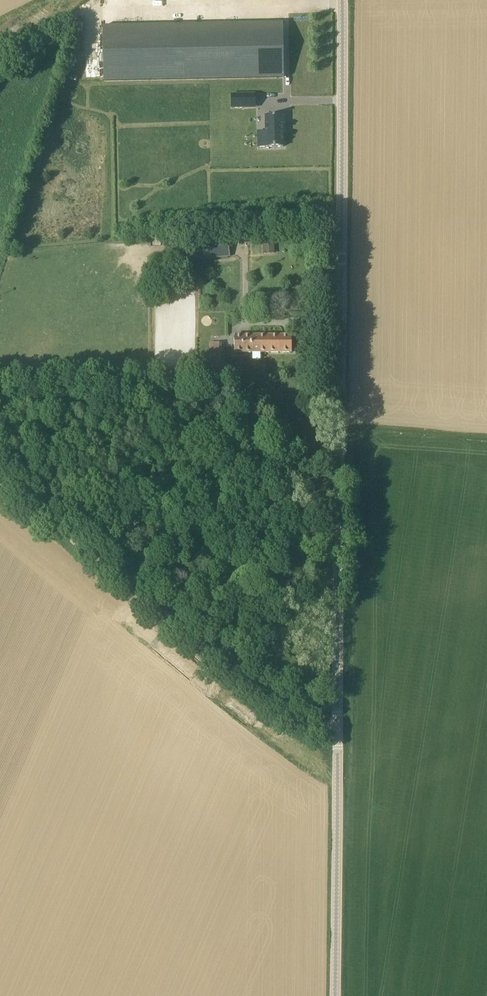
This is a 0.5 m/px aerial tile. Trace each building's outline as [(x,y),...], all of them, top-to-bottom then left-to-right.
[(284,77),(282,25),(103,28),(105,80),(206,80),(284,77)] [(256,94),(231,95),(232,108),(256,108),(256,94)] [(285,116),(266,116),(267,146),(258,147),(259,147),(267,147),(284,147),(283,124),(285,124),(285,116)] [(229,238),(185,242),(187,261),(230,256),(229,238)] [(274,242),(263,243),(264,254),(275,253),(274,242)] [(292,335),(244,335),(235,335),(235,352),(244,352),(292,352),(292,335)] [(168,391),(161,401),(172,409),(177,401),(176,400),(177,398),(168,391)]
